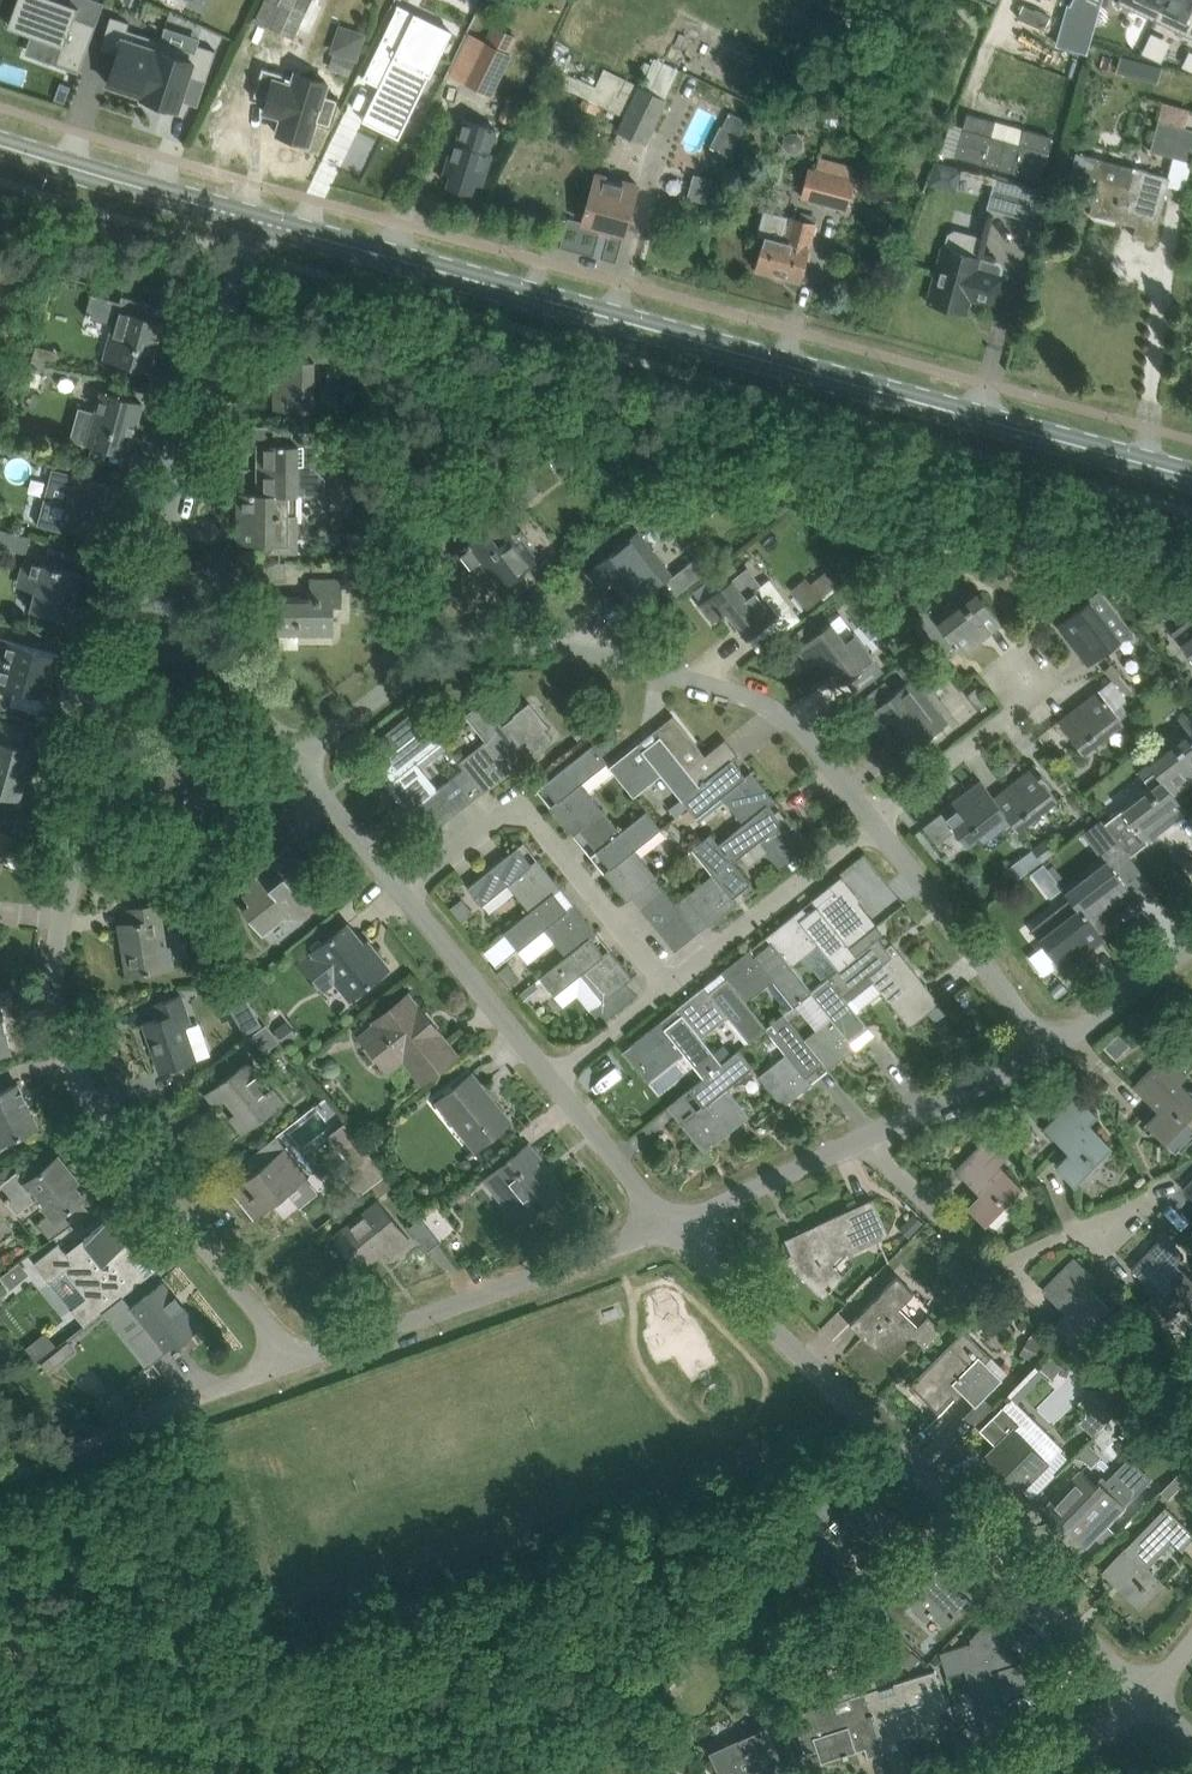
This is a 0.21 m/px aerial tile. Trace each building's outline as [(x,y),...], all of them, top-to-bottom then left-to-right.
[(55,63),(79,72),(97,22),(68,12),(71,3),(64,0),(18,0),(9,25),(62,44),(55,63)] [(309,0),(260,0),(252,17),(293,36),(309,0)] [(1064,40),(1091,48),(1104,0),(1075,0),(1064,40)] [(1118,2),(1155,19),(1164,0),(1118,0),(1118,2)] [(1191,36),(1191,0),(1164,0),(1155,19),(1180,31),(1191,36)] [(377,89),(362,122),(400,140),(451,35),(397,9),(363,82),(377,89)] [(847,19),(829,13),(823,29),(841,36),(847,19)] [(490,93),(518,34),(493,22),(484,42),(483,41),(464,80),(490,93)] [(115,60),(105,92),(140,103),(156,56),(133,49),(136,40),(123,36),(126,28),(108,23),(97,54),(115,60)] [(329,52),(334,54),(329,67),(351,74),(355,61),(357,62),(366,33),(338,24),(329,52)] [(140,103),(139,106),(177,118),(188,84),(206,90),(216,58),(198,52),(196,59),(159,47),(156,56),(140,103)] [(295,76),(292,75),(277,70),(262,66),(253,96),(268,101),(265,109),(265,111),(266,111),(282,116),(277,133),(278,133),(279,134),(308,142),(309,143),(316,122),(318,123),(331,126),(340,98),(327,94),(324,94),(328,82),(326,81),(298,73),(296,72),(295,76)] [(61,82),(55,98),(65,102),(71,86),(61,82)] [(624,116),(617,130),(646,144),(653,130),(661,114),(668,99),(666,98),(641,85),(640,84),(624,116)] [(1150,149),(1188,160),(1191,148),(1191,110),(1162,101),(1158,118),(1159,118),(1150,149)] [(727,128),(716,149),(730,156),(748,120),(731,111),(723,126),(727,128)] [(457,141),(455,141),(446,173),(453,175),(449,185),(471,192),(474,182),(481,184),(491,152),(489,151),(496,128),(464,118),(457,141)] [(799,132),(791,131),(784,136),(784,145),(789,151),(797,152),(804,146),(805,138),(799,132)] [(1098,177),(1102,161),(1078,155),(1073,171),(1098,177)] [(854,180),(851,179),(855,166),(819,157),(816,170),(810,168),(803,196),(847,208),(854,180)] [(1134,236),(1154,241),(1172,177),(1135,167),(1130,186),(1100,177),(1090,213),(1137,225),(1134,236)] [(583,221),(625,233),(638,183),(623,179),(622,185),(605,180),(607,175),(596,172),(583,221)] [(1022,216),(1030,186),(996,177),(987,207),(1022,216)] [(816,223),(793,217),(787,237),(767,230),(757,268),(801,279),(816,223)] [(1000,262),(981,257),(976,256),(980,242),(976,236),(956,230),(949,233),(946,248),(943,247),(929,301),(967,312),(971,297),(998,305),(1006,274),(1002,273),(1004,268),(1000,262)] [(92,293),(86,316),(115,324),(113,333),(119,334),(112,359),(128,363),(152,370),(165,321),(158,319),(162,305),(123,294),(121,300),(92,293)] [(332,361),(332,360),(332,346),(316,346),(316,343),(299,343),(299,340),(282,340),(282,359),(274,359),(274,409),(315,409),(315,361),(332,361)] [(49,348),(36,344),(33,357),(45,361),(49,348)] [(30,367),(31,367),(48,372),(51,362),(45,361),(38,359),(33,357),(30,367)] [(102,391),(97,410),(84,407),(75,439),(97,445),(120,451),(124,436),(133,439),(143,402),(102,391)] [(299,444),(293,444),(292,443),(293,427),(274,427),(274,443),(258,443),(258,492),(297,493),(299,493),(326,493),(325,475),(314,465),(299,465),(299,444)] [(448,427),(430,427),(429,442),(448,443),(448,427)] [(560,451),(551,458),(556,464),(563,465),(569,461),(560,451)] [(119,486),(75,475),(76,473),(52,467),(38,524),(63,530),(65,523),(98,532),(106,502),(115,504),(119,486)] [(541,492),(528,476),(513,488),(525,504),(541,492)] [(269,551),(293,551),(297,551),(297,493),(258,492),(237,492),(237,543),(269,543),(269,551)] [(959,500),(943,503),(945,516),(961,513),(959,500)] [(505,513),(476,536),(468,526),(455,536),(463,546),(454,553),(468,571),(482,560),(503,587),(539,559),(522,536),(526,533),(521,526),(517,529),(505,513)] [(910,522),(911,533),(911,536),(931,534),(929,520),(910,522)] [(26,552),(31,536),(0,528),(0,545),(26,552)] [(665,581),(664,581),(672,575),(638,531),(619,545),(606,555),(587,570),(601,588),(615,577),(636,604),(655,589),(665,581)] [(31,608),(45,612),(69,619),(81,572),(26,557),(18,584),(36,589),(31,608)] [(276,561),(276,581),(287,581),(287,561),(276,561)] [(777,615),(757,588),(761,585),(747,566),(732,578),(700,603),(714,621),(728,610),(749,637),(777,615)] [(807,575),(791,589),(808,608),(837,583),(826,570),(813,582),(807,575)] [(301,596),(279,596),(279,632),(333,632),(334,604),(342,604),(342,579),(311,579),(312,600),(301,600),(301,596)] [(937,621),(948,635),(963,654),(1002,623),(988,604),(977,590),(937,621)] [(1058,624),(1089,664),(1131,631),(1100,592),(1058,624)] [(1172,630),(1191,656),(1191,615),(1172,630)] [(843,637),(830,621),(817,632),(798,647),(812,664),(826,654),(847,680),(866,666),(876,658),(853,629),(843,637)] [(794,633),(801,642),(814,632),(806,623),(794,633)] [(5,638),(1,654),(0,656),(0,683),(48,696),(48,695),(46,694),(50,680),(58,682),(58,681),(57,675),(52,674),(57,654),(59,655),(59,653),(5,638)] [(902,665),(909,675),(926,661),(919,652),(902,665)] [(915,748),(944,725),(950,721),(915,676),(866,714),(880,732),(895,721),(915,748)] [(1124,721),(1113,707),(1099,688),(1059,719),(1084,752),(1124,721)] [(528,755),(550,737),(533,713),(518,712),(504,723),(484,699),(466,713),(481,732),(487,740),(459,761),(465,768),(453,777),(472,800),(483,791),(483,792),(512,768),(508,762),(523,750),(528,755)] [(439,789),(417,760),(443,739),(416,706),(377,738),(389,753),(379,762),(392,779),(386,784),(409,813),(410,812),(421,804),(431,795),(439,789)] [(1190,707),(1176,718),(1187,733),(1150,761),(1175,794),(1191,781),(1191,709),(1190,707)] [(610,766),(625,784),(634,796),(662,774),(682,798),(683,799),(701,784),(688,769),(706,754),(674,714),(655,730),(660,736),(644,749),(639,743),(610,766)] [(0,721),(0,792),(20,797),(33,749),(22,746),(27,728),(0,721)] [(589,731),(581,721),(571,729),(579,739),(589,731)] [(701,784),(683,799),(688,805),(690,808),(697,817),(723,795),(745,823),(769,804),(775,799),(752,771),(746,775),(733,759),(739,754),(726,738),(706,754),(688,769),(701,784)] [(580,829),(589,840),(612,822),(582,782),(589,776),(608,761),(594,743),(544,783),(557,800),(551,805),(574,834),(580,829)] [(165,808),(181,796),(198,817),(197,818),(199,821),(214,809),(211,806),(240,782),(219,755),(210,762),(198,748),(178,763),(164,759),(151,804),(165,808)] [(1188,810),(1175,794),(1150,761),(1138,770),(1151,786),(1122,808),(1133,822),(1148,841),(1188,810)] [(994,796),(1007,812),(1020,828),(1058,798),(1033,765),(994,796)] [(472,800),(453,777),(452,776),(441,785),(442,786),(461,809),(472,800)] [(967,843),(1007,812),(994,796),(982,779),(942,810),(967,843)] [(431,795),(449,818),(461,809),(442,786),(439,789),(431,795)] [(431,795),(421,804),(439,826),(449,818),(431,795)] [(683,799),(682,798),(670,807),(676,815),(688,805),(683,799)] [(421,804),(410,812),(428,835),(439,826),(421,804)] [(769,804),(745,823),(719,843),(734,861),(759,840),(781,868),(811,844),(788,815),(782,820),(769,804)] [(697,817),(690,808),(683,812),(691,821),(697,817)] [(642,907),(664,889),(656,879),(657,877),(645,862),(634,849),(662,829),(647,811),(620,832),(612,822),(589,840),(611,867),(605,872),(628,901),(633,897),(642,907)] [(835,831),(828,821),(817,828),(825,838),(835,831)] [(0,868),(10,834),(0,831),(0,868)] [(676,905),(681,911),(690,921),(698,932),(709,923),(710,925),(739,902),(734,896),(751,882),(734,861),(719,843),(711,833),(693,848),(714,874),(677,904),(676,905)] [(1048,836),(1034,847),(1033,847),(1043,860),(1057,849),(1048,836)] [(530,910),(556,892),(561,887),(538,858),(532,863),(518,846),(468,886),(483,904),(509,884),(530,910)] [(1043,860),(1033,847),(1019,857),(1029,870),(1043,860)] [(245,880),(249,886),(241,892),(249,902),(243,907),(263,933),(286,915),(301,917),(303,914),(322,900),(283,851),(264,866),(245,880)] [(1057,852),(1045,862),(1051,871),(1064,861),(1057,852)] [(1131,892),(1117,873),(1106,859),(1067,888),(1080,906),(1093,922),(1131,892)] [(1051,896),(1063,887),(1062,886),(1058,880),(1048,868),(1044,862),(1032,872),(1051,896)] [(791,965),(819,943),(839,968),(855,955),(849,947),(869,931),(850,908),(860,901),(861,900),(841,875),(826,886),(827,887),(832,893),(801,918),(796,912),(794,914),(767,935),(772,941),(791,965)] [(208,889),(205,900),(217,903),(220,893),(208,889)] [(690,921),(681,911),(676,905),(677,904),(664,889),(642,907),(676,950),(698,932),(690,921)] [(530,910),(504,931),(519,949),(545,928),(567,955),(592,937),(597,932),(574,903),(568,908),(556,892),(530,910)] [(474,911),(463,897),(451,907),(462,921),(474,911)] [(160,902),(153,904),(129,907),(131,921),(120,923),(128,974),(176,966),(172,943),(167,944),(160,902)] [(1105,938),(1093,922),(1080,906),(1059,922),(1040,936),(1044,941),(1063,966),(1065,969),(1105,938)] [(328,938),(313,950),(300,961),(324,992),(337,981),(351,998),(389,968),(374,949),(370,952),(347,923),(328,938)] [(839,968),(829,976),(849,1000),(873,980),(881,989),(910,1026),(929,1011),(941,1001),(932,991),(927,985),(898,949),(892,953),(886,946),(879,937),(882,935),(883,930),(878,924),(869,931),(849,947),(855,955),(839,968)] [(557,993),(581,973),(590,984),(601,999),(591,1007),(603,1023),(638,994),(628,981),(632,978),(634,977),(610,948),(604,953),(592,937),(567,955),(541,976),(555,994),(557,993)] [(727,977),(746,1001),(747,1000),(773,980),(793,1005),(795,1003),(811,991),(811,990),(791,965),(772,941),(756,954),(751,948),(722,972),(727,977)] [(1063,966),(1044,941),(1031,952),(1050,976),(1063,966)] [(498,970),(510,985),(521,976),(509,962),(498,970)] [(831,1016),(804,1037),(803,1038),(823,1063),(828,1069),(857,1045),(853,1039),(869,1026),(849,1000),(829,976),(823,981),(811,990),(811,991),(831,1016)] [(749,1040),(766,1026),(767,1026),(746,1001),(727,977),(711,990),(706,984),(677,1008),(682,1013),(702,1037),(729,1016),(749,1040)] [(534,981),(520,993),(526,1000),(540,988),(534,981)] [(230,1005),(246,996),(239,983),(222,992),(230,1005)] [(427,1077),(433,1072),(452,1057),(442,1045),(447,1041),(438,1030),(439,1029),(422,1008),(421,1009),(408,993),(374,1021),(377,1023),(361,1036),(388,1069),(403,1056),(413,1068),(417,1065),(427,1077)] [(182,995),(177,996),(154,1004),(159,1017),(144,1022),(151,1044),(153,1043),(161,1067),(159,1068),(161,1071),(196,1059),(186,1027),(192,1025),(182,995)] [(941,1001),(929,1011),(937,1021),(948,1012),(941,1001)] [(793,1005),(784,1012),(790,1020),(801,1010),(795,1003),(793,1005)] [(10,1051),(2,1008),(0,1009),(0,1053),(10,1051)] [(790,1020),(784,1012),(767,1026),(766,1026),(788,1053),(760,1075),(768,1086),(783,1105),(813,1082),(808,1075),(823,1063),(803,1038),(804,1037),(790,1020)] [(661,1020),(632,1043),(656,1074),(684,1051),(704,1076),(722,1062),(702,1037),(682,1013),(666,1026),(661,1020)] [(257,1015),(240,1024),(245,1033),(262,1023),(257,1015)] [(287,1019),(275,1029),(287,1043),(299,1034),(287,1019)] [(250,1035),(264,1053),(280,1040),(266,1022),(250,1035)] [(1119,1033),(1106,1046),(1117,1057),(1130,1044),(1119,1033)] [(754,1066),(740,1048),(722,1062),(704,1076),(689,1088),(703,1105),(682,1122),(705,1151),(750,1115),(728,1087),(754,1066)] [(1181,1149),(1185,1153),(1191,1147),(1187,1143),(1191,1138),(1191,1123),(1187,1119),(1191,1114),(1191,1092),(1180,1080),(1187,1073),(1167,1053),(1135,1086),(1160,1110),(1147,1123),(1175,1150),(1179,1147),(1181,1149)] [(244,1132),(263,1117),(283,1101),(249,1058),(225,1078),(206,1093),(216,1106),(226,1098),(237,1111),(231,1116),(244,1132)] [(475,1150),(493,1135),(512,1120),(488,1090),(491,1087),(484,1081),(482,1083),(473,1071),(436,1101),(475,1150)] [(16,1136),(39,1126),(18,1082),(0,1091),(0,1151),(16,1136)] [(1075,1183),(1112,1145),(1089,1122),(1097,1114),(1078,1095),(1045,1127),(1069,1151),(1056,1164),(1075,1183)] [(1005,1126),(1014,1135),(1026,1122),(1017,1113),(1005,1126)] [(351,1176),(363,1191),(386,1172),(344,1121),(329,1134),(359,1170),(351,1176)] [(1001,1130),(1000,1129),(994,1136),(1008,1150),(1015,1143),(1011,1139),(1001,1130)] [(980,1192),(969,1204),(967,1205),(986,1224),(1023,1186),(1000,1163),(1007,1156),(988,1136),(956,1169),(980,1192)] [(542,1157),(530,1142),(485,1178),(522,1224),(562,1192),(537,1161),(542,1157)] [(256,1217),(275,1202),(309,1173),(285,1144),(252,1173),(233,1188),(256,1217)] [(0,1184),(0,1189),(17,1211),(39,1197),(50,1211),(38,1221),(52,1238),(91,1211),(81,1198),(85,1195),(76,1183),(79,1180),(59,1154),(26,1180),(18,1169),(0,1184)] [(387,1173),(373,1184),(382,1195),(396,1183),(387,1172),(387,1173)] [(852,1251),(868,1244),(890,1234),(873,1197),(816,1224),(819,1230),(789,1244),(786,1237),(785,1238),(792,1253),(786,1259),(824,1296),(840,1280),(823,1263),(834,1253),(832,1250),(848,1243),(852,1251)] [(393,1257),(412,1242),(379,1200),(335,1235),(350,1255),(348,1256),(352,1261),(354,1260),(360,1267),(385,1247),(393,1257)] [(457,1227),(442,1209),(426,1221),(441,1240),(457,1227)] [(923,1221),(914,1212),(899,1227),(909,1236),(923,1221)] [(154,1251),(139,1232),(128,1240),(109,1218),(67,1252),(58,1241),(35,1259),(51,1279),(72,1262),(95,1291),(80,1303),(93,1320),(154,1271),(145,1259),(154,1251)] [(1133,1267),(1157,1291),(1144,1304),(1163,1322),(1181,1304),(1191,1316),(1191,1276),(1177,1262),(1184,1254),(1165,1235),(1133,1267)] [(942,1262),(953,1273),(967,1259),(956,1248),(942,1262)] [(1096,1277),(1092,1273),(1075,1256),(1043,1289),(1068,1313),(1055,1326),(1074,1345),(1111,1307),(1089,1284),(1096,1277)] [(20,1261),(1,1275),(11,1288),(30,1273),(20,1261)] [(968,1277),(979,1289),(982,1291),(991,1283),(976,1268),(968,1277)] [(897,1275),(868,1306),(851,1323),(867,1339),(871,1335),(893,1357),(889,1361),(891,1363),(915,1339),(925,1349),(944,1329),(929,1314),(918,1325),(899,1306),(914,1291),(897,1275)] [(963,1305),(979,1289),(968,1277),(951,1294),(963,1305)] [(132,1307),(147,1326),(164,1347),(165,1347),(176,1338),(178,1341),(198,1325),(163,1282),(132,1307)] [(976,1404),(1002,1377),(1008,1372),(966,1329),(929,1366),(912,1383),(938,1409),(959,1387),(976,1404)] [(1046,1340),(1036,1329),(1030,1336),(1020,1353),(1037,1361),(1046,1340)] [(37,1365),(44,1374),(76,1348),(69,1340),(37,1365)] [(1051,1353),(1040,1366),(1052,1377),(1063,1365),(1051,1353)] [(1185,1365),(1176,1358),(1169,1357),(1165,1361),(1165,1370),(1174,1377),(1180,1377),(1185,1372),(1185,1365)] [(999,1409),(980,1428),(997,1445),(986,1456),(996,1466),(1020,1490),(1048,1462),(1049,1461),(1063,1447),(1044,1427),(1030,1441),(1022,1433),(1036,1420),(1031,1414),(1012,1396),(1004,1404),(999,1409)] [(1057,1473),(1037,1493),(1047,1504),(1040,1510),(1056,1526),(1061,1520),(1070,1529),(1069,1535),(1071,1540),(1075,1544),(1080,1546),(1086,1544),(1087,1545),(1096,1535),(1106,1545),(1117,1534),(1107,1524),(1114,1517),(1125,1505),(1125,1504),(1138,1491),(1120,1473),(1111,1482),(1107,1479),(1104,1476),(1099,1480),(1096,1484),(1081,1469),(1089,1461),(1086,1458),(1079,1458),(1076,1455),(1057,1473)] [(1171,1480),(1179,1488),(1186,1482),(1178,1474),(1171,1480)] [(837,1517),(829,1525),(842,1536),(843,1537),(867,1559),(878,1546),(895,1529),(859,1494),(842,1512),(841,1513),(837,1517)] [(1166,1506),(1102,1571),(1140,1608),(1165,1582),(1146,1564),(1171,1538),(1183,1550),(1191,1541),(1191,1531),(1166,1506)] [(819,1535),(804,1520),(769,1556),(784,1570),(819,1535)] [(927,1620),(933,1614),(945,1626),(971,1599),(937,1566),(942,1561),(926,1545),(889,1583),(927,1620)] [(883,1563),(875,1554),(861,1568),(870,1577),(883,1563)] [(705,1615),(705,1616),(706,1618),(707,1619),(708,1621),(709,1622),(710,1622),(712,1623),(714,1623),(715,1623),(717,1622),(718,1621),(720,1620),(721,1619),(721,1617),(722,1616),(721,1614),(721,1612),(720,1611),(719,1609),(718,1608),(717,1607),(715,1607),(713,1607),(712,1607),(710,1607),(709,1608),(708,1609),(707,1610),(706,1612),(705,1613),(705,1615)] [(973,1642),(940,1652),(947,1674),(966,1669),(969,1678),(975,1697),(982,1720),(1021,1708),(1017,1696),(1033,1690),(1028,1674),(1031,1673),(1029,1669),(1027,1669),(1024,1660),(1022,1661),(1014,1663),(1003,1652),(1008,1648),(1019,1637),(1007,1625),(995,1613),(970,1639),(973,1642)] [(904,1642),(894,1654),(910,1668),(920,1656),(904,1642)] [(765,1655),(763,1667),(774,1668),(776,1657),(765,1655)] [(936,1669),(894,1682),(865,1692),(883,1751),(899,1746),(896,1737),(913,1732),(913,1735),(918,1733),(917,1730),(940,1724),(936,1712),(948,1708),(941,1685),(936,1669)] [(883,1751),(865,1692),(863,1686),(834,1695),(836,1701),(794,1715),(799,1730),(806,1753),(818,1749),(822,1761),(844,1754),(844,1756),(849,1755),(848,1752),(865,1747),(868,1756),(883,1751)] [(740,1738),(710,1752),(716,1765),(720,1773),(789,1773),(782,1758),(767,1726),(740,1738)]
